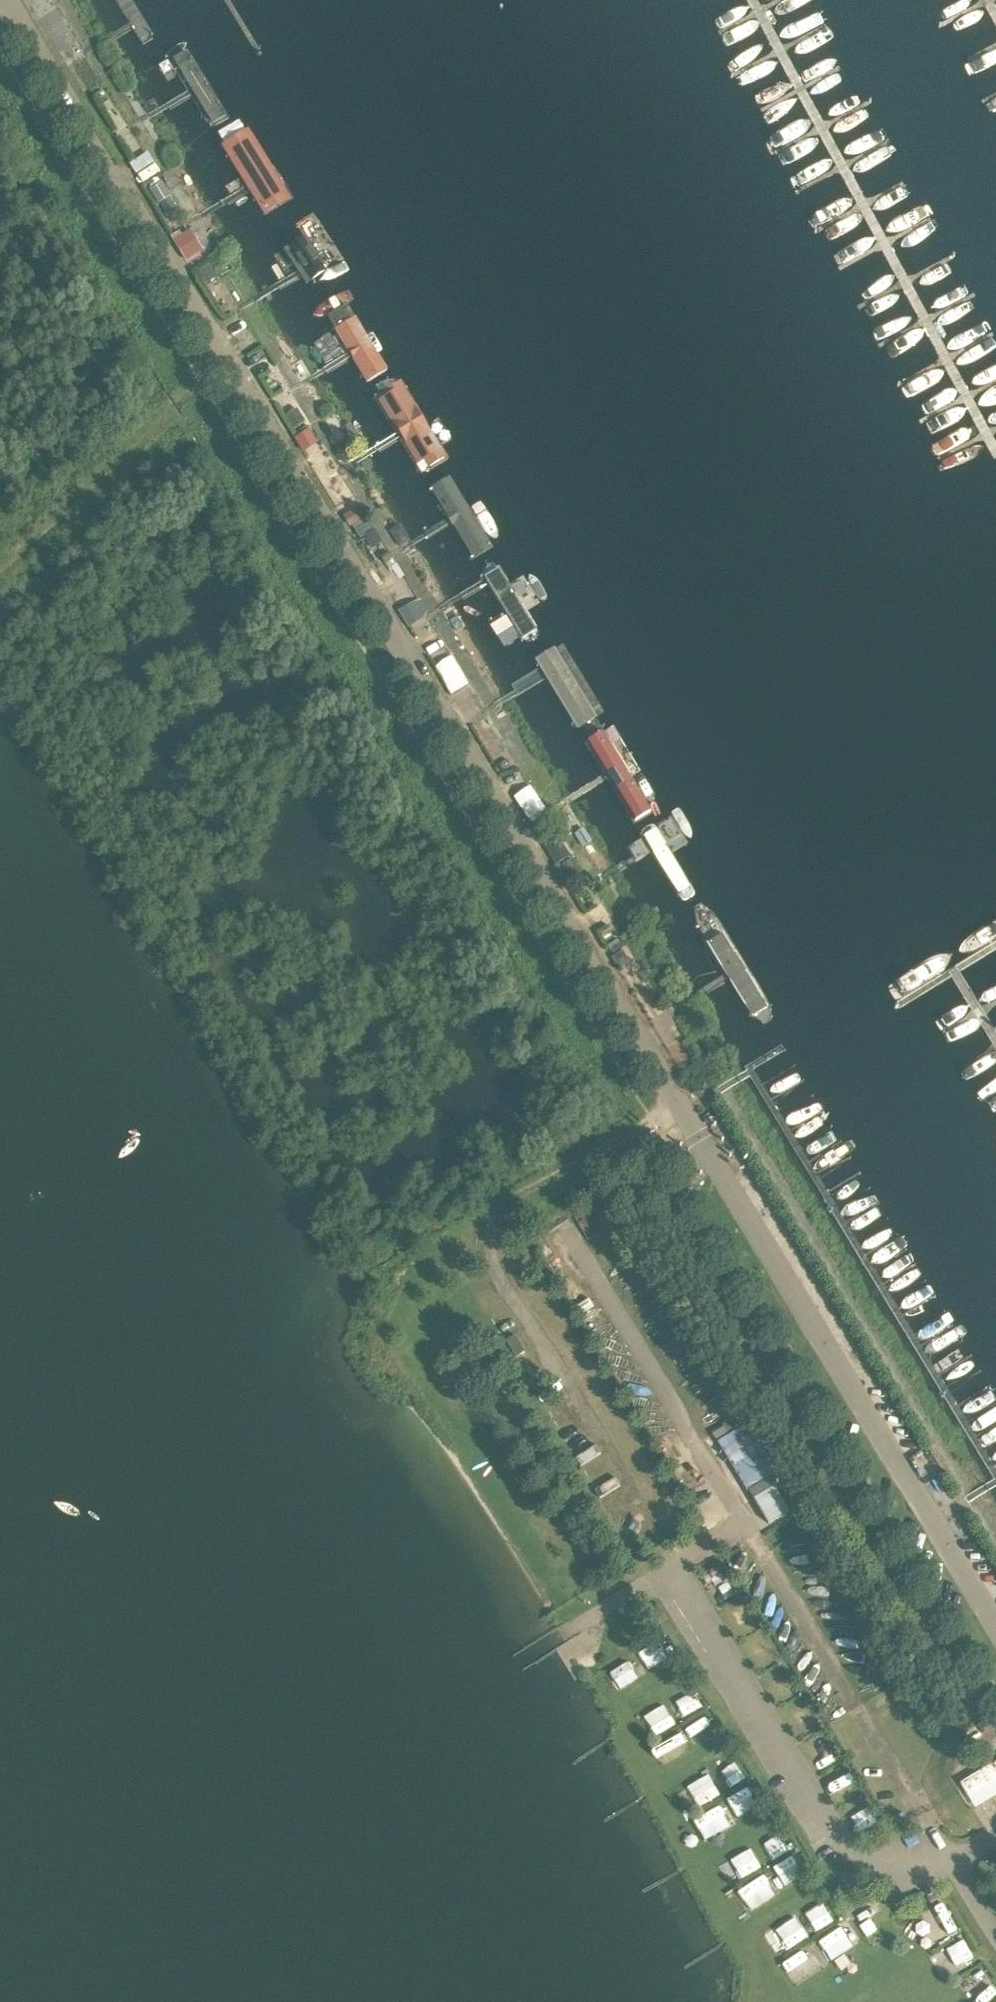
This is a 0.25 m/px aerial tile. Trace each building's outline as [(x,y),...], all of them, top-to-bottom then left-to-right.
[(143,45),(156,37),(134,0),(116,0),(143,45)] [(187,49),(171,59),(212,127),(227,118),(187,49)] [(247,130),(220,147),(264,218),(291,201),(247,130)] [(158,202),(169,196),(162,183),(151,190),(158,202)] [(306,238),(283,253),(307,288),(329,272),(306,238)] [(348,305),(327,317),(368,384),(388,372),(348,305)] [(399,381),(374,396),(421,473),(447,458),(399,381)] [(293,429),(305,422),(298,412),(287,419),(293,429)] [(295,438),(304,452),(317,444),(308,430),(295,438)] [(450,476),(428,489),(474,562),(495,548),(450,476)] [(496,561),(481,571),(524,642),(540,632),(496,561)] [(555,648),(535,661),(577,732),(597,720),(555,648)] [(605,733),(585,744),(635,827),(654,816),(605,733)] [(655,825),(640,834),(682,901),(696,892),(655,825)] [(707,901),(690,911),(757,1024),(774,1014),(707,901)] [(612,958),(619,969),(630,963),(623,952),(612,958)] [(667,1148),(666,1147),(660,1136),(651,1141),(658,1154),(667,1148)] [(718,1438),(766,1524),(788,1512),(769,1477),(779,1471),(751,1420),(718,1438)] [(569,1623),(568,1621),(557,1628),(513,1655),(514,1657),(556,1631),(569,1623)] [(578,1638),(577,1636),(564,1644),(522,1670),(523,1671),(557,1651),(578,1638)] [(607,1668),(617,1689),(634,1682),(625,1661),(607,1668)] [(961,1782),(969,1796),(995,1780),(995,1761),(961,1782)] [(842,1803),(861,1790),(843,1763),(824,1776),(842,1803)] [(708,1776),(680,1793),(692,1811),(720,1793),(708,1776)] [(718,1805),(693,1821),(706,1842),(731,1825),(718,1805)] [(775,1869),(787,1886),(805,1873),(793,1856),(775,1869)] [(742,1886),(756,1906),(776,1893),(762,1873),(742,1886)] [(820,1909),(807,1916),(816,1931),(828,1923),(820,1909)] [(851,1945),(840,1925),(819,1937),(830,1957),(851,1945)] [(964,1939),(941,1952),(952,1973),(975,1960),(964,1939)] [(795,1985),(822,1967),(807,1945),(780,1964),(795,1985)]
